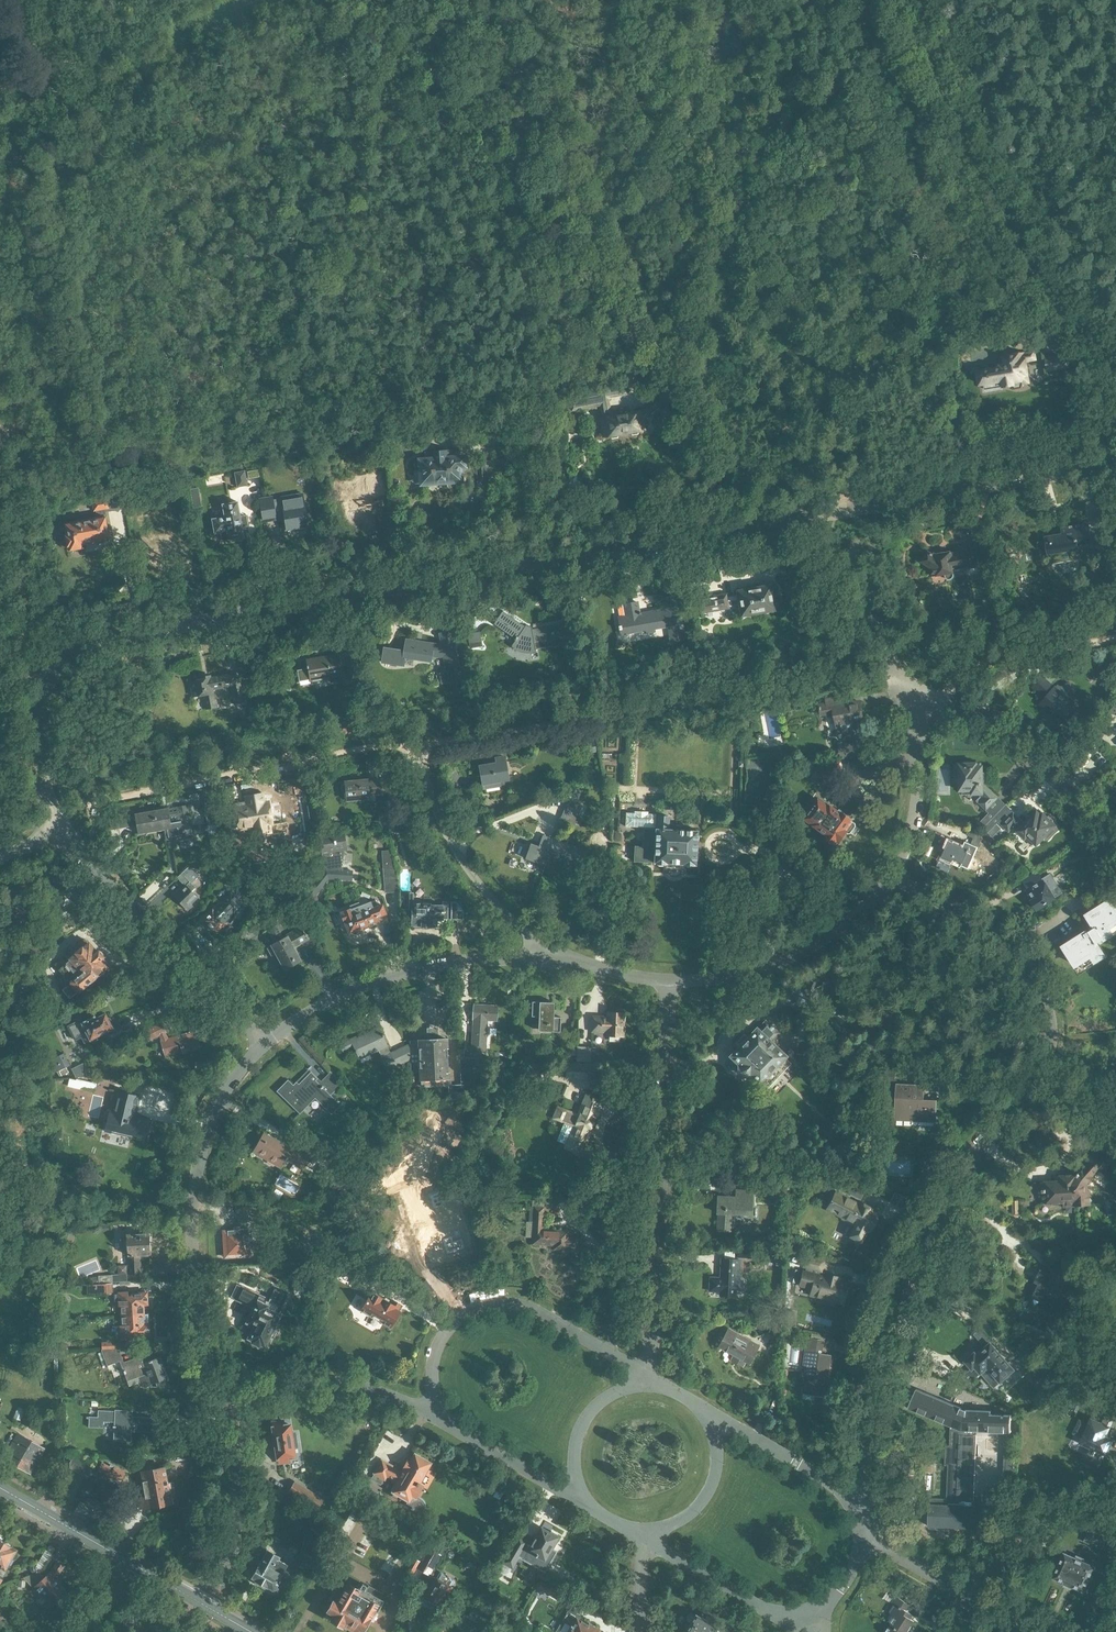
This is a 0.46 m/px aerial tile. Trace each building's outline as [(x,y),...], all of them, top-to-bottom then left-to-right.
[(979,373),(977,375),(978,380),(980,381),(981,385),(1003,381),(1003,387),(1013,385),(1016,389),(1022,388),(1023,383),(1029,382),(1028,374),(1026,361),(1036,359),(1035,351),(1025,353),(1025,352),(1009,355),(1008,352),(1003,353),(1003,355),(1002,356),(1002,357),(1003,356),(1005,363),(1000,364),(1000,367),(979,371),(979,373)] [(1046,357),(1048,370),(1070,367),(1068,354),(1046,357)] [(626,381),(628,381),(637,379),(635,365),(624,367),(626,381)] [(623,382),(570,391),(570,397),(558,400),(559,408),(571,406),(572,411),(601,406),(603,418),(602,418),(605,435),(610,435),(612,438),(618,437),(618,433),(630,431),(632,434),(638,433),(639,430),(645,429),(644,418),(650,414),(651,414),(662,406),(656,398),(647,405),(648,406),(642,411),(626,414),(625,410),(611,412),(608,398),(625,395),(623,382)] [(422,483),(426,483),(428,484),(431,483),(432,483),(451,481),(452,482),(456,481),(457,481),(461,480),(460,466),(465,466),(464,457),(452,458),(451,452),(427,453),(427,456),(420,457),(420,460),(414,461),(415,470),(421,470),(422,483)] [(246,469),(235,471),(238,487),(249,485),(246,469)] [(191,487),(194,507),(202,505),(199,486),(191,487)] [(287,529),(308,526),(302,493),(281,497),(281,498),(273,500),(272,497),(259,499),(263,518),(276,516),(275,511),(283,510),(284,515),(287,514),(288,518),(285,519),(287,529)] [(67,536),(64,538),(66,545),(69,545),(69,548),(82,546),(82,543),(98,540),(99,541),(103,541),(104,539),(108,538),(104,517),(102,508),(108,508),(108,511),(124,509),(122,494),(106,497),(107,499),(94,502),(95,510),(96,509),(98,518),(65,523),(67,536)] [(225,516),(212,519),(215,533),(221,532),(222,540),(229,539),(229,540),(244,537),(242,527),(248,526),(246,515),(241,516),(238,501),(222,504),(225,516)] [(1068,533),(1046,537),(1051,563),(1080,559),(1078,549),(1077,545),(1091,542),(1088,524),(1067,527),(1068,533)] [(1104,551),(1103,543),(1102,540),(1094,541),(1096,553),(1104,551)] [(952,565),(967,562),(969,575),(980,573),(979,566),(980,566),(977,548),(937,556),(930,552),(929,551),(927,554),(926,554),(923,558),(923,559),(922,561),(929,567),(930,567),(931,568),(931,570),(933,576),(945,574),(946,576),(946,577),(946,578),(947,578),(948,579),(949,579),(950,579),(951,579),(952,578),(953,578),(953,577),(954,576),(954,575),(954,574),(952,565)] [(990,552),(979,554),(980,560),(991,559),(990,552)] [(719,596),(700,599),(703,612),(703,613),(729,609),(729,608),(742,606),(743,614),(747,613),(749,615),(752,614),(753,613),(764,611),(765,612),(768,611),(770,610),(779,608),(776,586),(760,589),(760,588),(758,588),(757,587),(756,587),(751,588),(751,589),(749,589),(749,591),(740,592),(740,595),(727,598),(727,594),(719,596)] [(637,602),(624,604),(626,616),(618,617),(620,626),(618,626),(619,629),(620,629),(621,634),(644,630),(645,632),(654,631),(654,628),(670,626),(672,636),(683,634),(681,619),(682,619),(682,616),(680,617),(677,596),(665,598),(667,609),(648,612),(647,613),(646,614),(646,615),(641,615),(640,612),(639,612),(637,602)] [(521,624),(503,611),(504,610),(503,610),(494,623),(495,623),(498,619),(507,626),(505,629),(516,637),(514,640),(515,640),(512,645),(512,646),(513,645),(519,649),(519,650),(520,649),(527,651),(535,649),(535,651),(536,651),(535,647),(565,642),(564,639),(564,635),(566,635),(564,624),(562,624),(561,622),(546,625),(546,627),(532,630),(532,627),(531,627),(526,626),(526,625),(525,626),(521,623),(521,624)] [(441,640),(445,640),(446,642),(439,644),(437,644),(435,644),(433,644),(406,639),(404,651),(385,648),(382,661),(403,665),(404,657),(430,661),(431,656),(435,656),(437,656),(439,656),(442,656),(444,655),(447,672),(441,674),(442,682),(457,679),(458,684),(463,683),(462,678),(461,678),(458,666),(455,646),(455,645),(452,631),(440,633),(441,640)] [(479,632),(468,634),(471,647),(474,646),(481,645),(480,641),(481,641),(479,632)] [(357,665),(354,651),(346,653),(348,667),(349,666),(350,677),(358,676),(356,665),(357,665)] [(307,665),(307,667),(297,670),(299,682),(313,680),(313,681),(321,679),(321,678),(342,675),(338,654),(307,659),(308,665),(307,665)] [(202,679),(192,681),(194,696),(204,694),(206,709),(216,707),(213,688),(231,685),(234,703),(244,701),(239,672),(229,674),(229,675),(211,678),(210,675),(202,677),(202,679)] [(1077,703),(1071,698),(1071,697),(1070,696),(1070,695),(1070,694),(1070,693),(1071,692),(1072,691),(1073,691),(1073,690),(1073,689),(1074,688),(1074,687),(1073,686),(1073,685),(1072,684),(1071,683),(1070,683),(1069,683),(1068,683),(1067,683),(1066,684),(1065,685),(1064,686),(1063,686),(1061,686),(1060,685),(1059,685),(1057,687),(1056,686),(1055,687),(1042,676),(1033,686),(1046,697),(1040,704),(1055,717),(1053,718),(1058,723),(1060,721),(1062,723),(1069,715),(1071,717),(1078,709),(1076,707),(1075,706),(1077,703)] [(854,722),(863,720),(860,701),(847,703),(845,695),(826,698),(827,702),(820,703),(821,706),(820,707),(821,710),(822,715),(834,713),(836,722),(837,722),(839,733),(856,730),(854,722)] [(356,730),(354,721),(335,724),(337,734),(356,730)] [(596,754),(595,741),(580,743),(582,751),(588,750),(589,755),(596,754)] [(841,759),(860,756),(858,742),(839,745),(841,759)] [(508,779),(504,757),(496,758),(497,763),(480,766),(483,783),(485,783),(486,788),(500,786),(499,781),(508,779)] [(987,772),(982,772),(982,766),(980,766),(980,763),(972,763),(970,761),(966,761),(962,764),(956,764),(956,780),(960,780),(960,791),(973,791),(973,794),(980,794),(982,796),(978,801),(986,809),(998,797),(986,786),(987,785),(987,772)] [(820,766),(822,776),(844,773),(842,762),(820,766)] [(369,795),(387,793),(385,779),(368,781),(368,780),(345,782),(347,799),(369,797),(369,795)] [(781,788),(777,790),(781,799),(785,797),(781,788)] [(247,802),(237,803),(238,809),(241,826),(251,825),(253,835),(271,832),(269,821),(271,821),(270,815),(268,804),(265,804),(263,793),(262,793),(246,796),(247,802)] [(807,818),(829,835),(827,837),(835,843),(839,839),(840,840),(847,832),(849,833),(852,833),(857,827),(857,823),(852,820),(844,813),(844,814),(833,806),(832,808),(821,800),(823,797),(819,795),(815,799),(817,801),(816,803),(817,804),(807,818)] [(786,800),(780,803),(785,813),(791,810),(786,800)] [(566,801),(562,812),(576,817),(581,802),(578,801),(577,805),(566,801)] [(218,805),(206,806),(208,826),(217,825),(220,804),(218,805)] [(168,809),(161,810),(165,830),(167,839),(171,838),(174,841),(193,837),(187,805),(178,807),(179,812),(169,814),(168,809)] [(1025,824),(1015,815),(1006,805),(990,821),(984,827),(983,828),(988,833),(999,821),(1009,831),(1013,826),(1025,838),(1028,836),(1037,845),(1044,838),(1046,840),(1058,828),(1053,823),(1053,820),(1049,816),(1046,816),(1041,811),(1039,813),(1037,812),(1025,824)] [(142,810),(117,814),(118,817),(120,828),(131,826),(130,821),(136,820),(139,834),(148,832),(148,833),(165,830),(161,810),(161,806),(142,810)] [(408,815),(403,816),(404,820),(405,820),(418,818),(419,818),(418,811),(417,810),(408,812),(408,815)] [(655,862),(658,865),(664,865),(667,863),(668,863),(683,863),(683,864),(686,866),(693,867),(695,864),(696,864),(696,861),(698,861),(698,852),(696,852),(697,841),(697,840),(697,839),(698,838),(698,836),(697,835),(697,834),(697,831),(669,830),(669,816),(656,816),(656,814),(648,814),(648,812),(635,811),(635,813),(626,812),(626,826),(645,827),(645,829),(644,829),(644,831),(643,833),(643,837),(644,838),(644,841),(646,841),(646,847),(635,846),(635,861),(655,862)] [(562,812),(559,821),(573,826),(576,817),(562,812)] [(984,827),(990,821),(985,816),(979,822),(984,827)] [(969,834),(968,835),(974,838),(980,839),(981,839),(982,839),(983,833),(983,832),(984,832),(983,831),(983,830),(982,830),(970,827),(969,834)] [(217,833),(215,849),(224,850),(226,835),(217,833)] [(318,877),(305,894),(310,909),(319,905),(316,894),(324,883),(328,878),(329,878),(347,879),(352,879),(353,871),(342,870),(343,850),(345,850),(342,834),(337,835),(332,836),(332,834),(319,836),(317,836),(322,863),(324,869),(324,870),(318,877)] [(545,864),(547,860),(554,839),(543,835),(539,846),(531,843),(526,858),(545,864)] [(554,839),(547,860),(548,860),(550,854),(569,861),(568,864),(582,869),(589,851),(554,839)] [(949,841),(942,857),(969,868),(978,847),(971,844),(966,841),(963,847),(949,841)] [(181,886),(173,894),(188,910),(192,906),(191,904),(198,897),(192,892),(196,888),(192,883),(200,875),(197,871),(199,869),(188,867),(178,877),(186,886),(183,888),(181,886)] [(397,869),(384,868),(385,881),(386,892),(399,891),(397,869)] [(1037,909),(1055,898),(1054,897),(1062,893),(1050,874),(1036,882),(1037,884),(1028,890),(1032,896),(1034,897),(1035,899),(1032,901),(1033,902),(1033,904),(1034,907),(1036,908),(1037,909)] [(218,905),(203,920),(216,933),(226,923),(225,922),(233,914),(234,915),(244,905),(231,892),(221,902),(222,904),(219,907),(218,906),(218,905)] [(406,893),(405,908),(413,908),(413,917),(411,919),(411,922),(412,924),(413,924),(413,925),(436,925),(436,919),(442,919),(442,918),(448,919),(448,902),(443,902),(442,905),(413,904),(413,894),(406,893)] [(1092,929),(1100,941),(1103,939),(1115,931),(1115,905),(1112,899),(1088,915),(1095,927),(1092,929)] [(351,908),(341,911),(349,933),(351,932),(352,933),(352,934),(353,934),(354,934),(354,935),(356,934),(357,934),(357,933),(358,933),(358,932),(358,931),(358,930),(360,929),(359,927),(377,919),(376,917),(385,913),(382,905),(378,906),(376,900),(371,902),(371,901),(359,906),(358,903),(350,905),(351,908)] [(451,902),(451,919),(463,919),(464,910),(456,902),(451,902)] [(277,925),(267,930),(275,943),(271,945),(285,970),(301,961),(294,948),(307,940),(300,928),(286,936),(286,937),(284,938),(277,925)] [(1089,931),(1064,946),(1076,965),(1080,963),(1084,969),(1104,955),(1097,943),(1100,941),(1092,929),(1089,931)] [(75,950),(72,950),(69,953),(69,956),(66,958),(69,962),(67,964),(62,958),(54,966),(58,970),(58,969),(62,974),(69,968),(75,974),(72,977),(70,975),(69,976),(67,975),(60,981),(66,987),(63,990),(70,999),(79,992),(81,992),(84,990),(84,987),(85,986),(88,987),(91,984),(91,981),(99,974),(104,979),(112,972),(108,967),(109,966),(101,958),(103,957),(99,952),(97,953),(89,944),(85,940),(79,945),(82,948),(77,952),(75,950)] [(532,1001),(532,1016),(539,1016),(538,1031),(560,1032),(561,1017),(554,1017),(554,1010),(555,1002),(547,1002),(532,1001)] [(473,1020),(471,1049),(486,1050),(488,1020),(497,1021),(498,1006),(474,1004),(473,1020)] [(95,1014),(82,1021),(81,1018),(68,1024),(75,1040),(82,1036),(85,1042),(91,1040),(114,1028),(111,1023),(113,1020),(111,1016),(108,1015),(106,1011),(96,1016),(95,1014)] [(624,1013),(616,1013),(608,1013),(608,1019),(602,1019),(602,1017),(593,1017),(592,1031),(607,1032),(607,1035),(623,1035),(624,1013)] [(837,1019),(830,1028),(839,1036),(846,1027),(837,1019)] [(165,1057),(171,1055),(184,1051),(198,1047),(193,1032),(179,1036),(179,1033),(173,1034),(174,1038),(170,1039),(167,1031),(162,1021),(144,1030),(150,1040),(161,1035),(162,1039),(161,1040),(165,1057)] [(767,1088),(791,1063),(790,1063),(784,1057),(785,1056),(770,1042),(779,1033),(766,1021),(758,1030),(757,1029),(748,1038),(747,1037),(738,1046),(740,1047),(731,1056),(741,1065),(739,1066),(740,1071),(744,1075),(749,1075),(750,1074),(760,1083),(761,1082),(767,1088)] [(411,1059),(410,1044),(391,1053),(388,1045),(384,1036),(385,1035),(384,1033),(383,1034),(380,1027),(361,1036),(363,1039),(358,1041),(356,1037),(340,1044),(344,1052),(354,1047),(356,1050),(355,1050),(356,1053),(357,1052),(360,1059),(379,1050),(382,1057),(388,1070),(411,1059)] [(447,1039),(410,1041),(411,1072),(421,1072),(421,1079),(422,1079),(422,1086),(450,1085),(452,1085),(452,1078),(449,1078),(447,1039)] [(592,1047),(578,1046),(577,1061),(591,1061),(592,1047)] [(50,1060),(56,1072),(61,1070),(68,1066),(70,1065),(64,1053),(50,1060)] [(452,1085),(450,1085),(451,1100),(460,1100),(460,1096),(481,1096),(480,1083),(480,1078),(481,1078),(481,1058),(474,1057),(459,1056),(461,1084),(457,1085),(452,1085)] [(210,1060),(196,1060),(196,1069),(210,1069),(210,1060)] [(542,1061),(529,1063),(531,1080),(544,1078),(542,1061)] [(77,1077),(85,1077),(84,1063),(73,1069),(77,1077)] [(595,1065),(568,1063),(567,1077),(595,1078),(595,1065)] [(289,1079),(277,1091),(300,1113),(316,1098),(332,1114),(341,1105),(331,1095),(343,1084),(333,1073),(321,1085),(316,1080),(318,1078),(313,1074),(297,1090),(292,1086),(294,1085),(289,1079)] [(84,1078),(83,1079),(72,1077),(69,1086),(82,1089),(83,1086),(95,1089),(97,1081),(84,1078)] [(897,1084),(895,1119),(920,1120),(935,1121),(935,1117),(936,1100),(921,1099),(921,1093),(923,1093),(924,1085),(897,1084)] [(106,1129),(105,1132),(137,1139),(146,1141),(151,1121),(143,1119),(142,1121),(136,1120),(136,1117),(135,1117),(140,1096),(116,1091),(115,1098),(116,1098),(114,1110),(110,1110),(106,1129)] [(583,1150),(588,1139),(591,1132),(589,1131),(595,1117),(594,1116),(601,1099),(591,1095),(587,1093),(581,1109),(579,1114),(558,1106),(553,1117),(565,1122),(558,1140),(565,1143),(564,1147),(574,1151),(575,1147),(583,1150)] [(283,1143),(264,1132),(254,1150),(269,1159),(270,1157),(277,1161),(275,1165),(281,1168),(286,1160),(287,1160),(287,1159),(304,1169),(310,1157),(293,1146),(291,1149),(283,1145),(283,1143)] [(467,1150),(461,1133),(447,1138),(453,1155),(467,1150)] [(1073,1175),(1075,1204),(1097,1203),(1096,1193),(1090,1194),(1090,1190),(1088,1190),(1088,1183),(1099,1169),(1101,1171),(1108,1164),(1094,1150),(1086,1158),(1091,1162),(1080,1174),(1079,1173),(1077,1175),(1073,1175)] [(348,1157),(345,1163),(352,1168),(356,1162),(348,1157)] [(346,1173),(331,1179),(336,1192),(337,1191),(340,1190),(342,1195),(348,1193),(347,1188),(351,1186),(346,1173)] [(1075,1204),(1073,1175),(1058,1176),(1058,1182),(1041,1183),(1041,1191),(1043,1191),(1043,1192),(1045,1192),(1046,1203),(1052,1202),(1064,1201),(1064,1205),(1075,1204)] [(862,1199),(867,1189),(852,1189),(850,1193),(862,1199)] [(445,1190),(421,1197),(425,1212),(423,1212),(436,1254),(449,1250),(446,1244),(449,1243),(452,1252),(468,1247),(454,1203),(449,1204),(445,1190)] [(718,1196),(717,1213),(719,1213),(718,1230),(730,1231),(731,1214),(751,1215),(753,1191),(736,1190),(736,1197),(718,1196)] [(850,1236),(861,1242),(868,1229),(870,1230),(878,1215),(870,1211),(872,1208),(854,1199),(853,1201),(836,1193),(828,1208),(843,1216),(842,1217),(856,1224),(850,1236)] [(567,1250),(567,1246),(576,1247),(576,1238),(568,1238),(568,1231),(542,1229),(543,1207),(530,1207),(529,1221),(534,1222),(533,1244),(549,1245),(549,1244),(554,1244),(554,1249),(567,1250)] [(101,1223),(102,1231),(110,1230),(109,1222),(101,1223)] [(250,1256),(249,1228),(239,1228),(239,1227),(234,1227),(235,1230),(224,1231),(226,1257),(250,1256)] [(125,1253),(128,1253),(128,1263),(118,1264),(119,1273),(128,1273),(128,1275),(143,1274),(142,1264),(141,1264),(140,1255),(151,1254),(150,1232),(123,1235),(122,1237),(123,1251),(125,1253)] [(736,1256),(751,1257),(751,1249),(736,1249),(736,1256)] [(347,1255),(340,1268),(358,1278),(365,1266),(347,1255)] [(813,1287),(811,1294),(843,1302),(848,1283),(838,1281),(839,1277),(835,1277),(835,1276),(831,1275),(830,1275),(827,1274),(826,1278),(819,1276),(820,1270),(821,1270),(823,1262),(806,1257),(804,1266),(807,1267),(806,1272),(804,1272),(800,1284),(813,1287)] [(737,1259),(722,1258),(721,1278),(711,1278),(710,1294),(735,1296),(736,1280),(739,1280),(740,1270),(737,1270),(737,1259)] [(1059,1260),(1052,1275),(1041,1270),(1036,1283),(1040,1285),(1034,1296),(1042,1300),(1035,1317),(1031,1315),(1027,1323),(1050,1333),(1055,1324),(1051,1322),(1057,1307),(1061,1309),(1067,1296),(1063,1294),(1075,1268),(1059,1260)] [(99,1275),(93,1276),(93,1283),(99,1282),(113,1282),(112,1274),(99,1274),(99,1275)] [(99,1282),(93,1283),(87,1283),(88,1295),(114,1293),(113,1282),(99,1282)] [(242,1286),(236,1299),(249,1305),(254,1308),(246,1324),(254,1328),(250,1337),(253,1339),(253,1342),(259,1344),(262,1343),(265,1345),(270,1334),(267,1332),(271,1324),(274,1325),(279,1315),(278,1314),(282,1306),(288,1292),(274,1285),(267,1298),(242,1286)] [(361,1310),(391,1327),(400,1311),(399,1310),(402,1305),(393,1300),(392,1303),(372,1292),(361,1310)] [(122,1306),(122,1316),(144,1315),(143,1304),(148,1304),(147,1293),(132,1293),(132,1297),(128,1297),(128,1293),(118,1293),(119,1306),(122,1306)] [(787,1311),(786,1325),(795,1325),(795,1319),(793,1318),(794,1312),(787,1311)] [(148,1315),(144,1315),(122,1316),(123,1326),(113,1326),(113,1328),(112,1328),(112,1334),(113,1333),(114,1339),(121,1339),(121,1338),(121,1339),(131,1338),(130,1333),(135,1333),(135,1336),(149,1335),(148,1315)] [(782,1323),(771,1319),(766,1331),(778,1336),(782,1323)] [(766,1325),(758,1322),(756,1328),(764,1331),(766,1325)] [(792,1329),(784,1328),(783,1342),(792,1342),(792,1329)] [(745,1360),(749,1362),(758,1345),(729,1329),(720,1347),(738,1356),(735,1361),(743,1365),(745,1360)] [(823,1343),(824,1341),(807,1339),(804,1366),(806,1366),(803,1392),(824,1394),(826,1384),(824,1383),(825,1376),(827,1376),(830,1356),(821,1355),(822,1343),(823,1343)] [(100,1350),(101,1350),(115,1349),(115,1342),(101,1342),(101,1350),(100,1350)] [(981,1372),(1001,1354),(991,1343),(977,1355),(975,1352),(966,1361),(972,1368),(963,1377),(969,1383),(980,1374),(981,1372)] [(101,1351),(97,1353),(102,1366),(106,1364),(107,1366),(120,1361),(115,1349),(101,1350),(101,1351)] [(1015,1369),(1001,1354),(981,1372),(994,1387),(1004,1378),(1006,1380),(1012,1374),(1011,1372),(1015,1369)] [(165,1379),(167,1378),(159,1357),(144,1363),(142,1357),(134,1361),(135,1363),(129,1366),(127,1361),(121,1363),(125,1374),(127,1373),(130,1380),(139,1377),(139,1378),(139,1379),(138,1380),(138,1381),(138,1382),(139,1382),(139,1383),(140,1384),(140,1385),(141,1385),(141,1386),(142,1386),(143,1387),(145,1387),(146,1387),(148,1386),(149,1386),(152,1386),(151,1384),(156,1382),(158,1386),(168,1387),(165,1379)] [(976,1528),(977,1528),(982,1528),(983,1506),(974,1506),(974,1501),(977,1435),(972,1435),(972,1431),(1011,1432),(1012,1415),(991,1414),(991,1410),(966,1410),(966,1409),(966,1410),(962,1408),(917,1389),(914,1396),(911,1395),(906,1406),(909,1407),(909,1408),(951,1426),(950,1445),(946,1445),(945,1465),(948,1465),(947,1499),(932,1498),(932,1499),(933,1499),(932,1504),(930,1504),(929,1526),(947,1526),(947,1527),(948,1527),(948,1526),(952,1527),(953,1527),(957,1527),(958,1527),(961,1527),(961,1528),(962,1528),(962,1527),(966,1527),(966,1528),(967,1528),(967,1527),(971,1527),(971,1528),(972,1528),(972,1527),(976,1528)] [(154,1417),(129,1416),(129,1418),(125,1417),(125,1410),(115,1409),(115,1411),(99,1410),(98,1417),(90,1416),(89,1427),(104,1428),(104,1422),(115,1422),(114,1440),(131,1441),(132,1431),(153,1432),(154,1417)] [(1110,1445),(1111,1444),(1110,1443),(1111,1440),(1105,1437),(1112,1420),(1095,1412),(1089,1425),(1080,1421),(1075,1432),(1084,1436),(1081,1442),(1089,1446),(1085,1455),(1100,1462),(1104,1453),(1105,1453),(1107,1450),(1108,1450),(1108,1449),(1107,1448),(1109,1444),(1110,1445)] [(277,1450),(279,1463),(290,1461),(290,1457),(295,1456),(294,1447),(298,1447),(295,1433),(292,1433),(290,1424),(285,1425),(284,1421),(273,1423),(275,1436),(273,1436),(274,1441),(275,1441),(276,1445),(274,1445),(275,1450),(277,1450)] [(5,1456),(32,1472),(45,1450),(18,1434),(5,1456)] [(376,1473),(373,1478),(381,1484),(385,1478),(386,1479),(387,1476),(397,1482),(392,1491),(393,1492),(391,1496),(399,1500),(401,1497),(408,1501),(406,1504),(410,1506),(415,1510),(416,1510),(417,1510),(418,1510),(419,1510),(420,1510),(421,1510),(422,1510),(422,1509),(423,1508),(424,1508),(424,1507),(424,1506),(424,1505),(424,1504),(424,1503),(424,1502),(423,1501),(423,1500),(422,1500),(421,1499),(417,1496),(422,1488),(418,1486),(420,1483),(419,1482),(431,1463),(427,1461),(428,1460),(423,1457),(422,1458),(416,1454),(411,1463),(408,1461),(404,1466),(406,1468),(404,1472),(403,1471),(401,1474),(391,1468),(392,1466),(382,1460),(375,1473),(376,1473)] [(71,1463),(71,1467),(88,1477),(93,1468),(74,1457),(71,1463)] [(102,1461),(97,1470),(120,1483),(126,1473),(114,1465),(112,1468),(102,1461)] [(172,1481),(168,1482),(168,1481),(166,1480),(167,1477),(166,1469),(164,1467),(141,1471),(145,1492),(140,1492),(142,1503),(147,1502),(148,1508),(162,1506),(164,1507),(167,1506),(168,1505),(176,1503),(172,1503),(171,1498),(170,1498),(167,1483),(172,1482),(172,1481)] [(357,1492),(363,1481),(357,1478),(351,1488),(357,1492)] [(295,1482),(289,1491),(307,1502),(312,1493),(295,1482)] [(374,1501),(379,1492),(372,1488),(366,1497),(374,1501)] [(505,1493),(498,1489),(494,1496),(501,1500),(505,1493)] [(103,1503),(107,1505),(113,1495),(109,1493),(107,1497),(103,1503)] [(518,1535),(503,1563),(513,1569),(520,1556),(524,1558),(524,1559),(527,1561),(531,1563),(545,1571),(557,1551),(551,1548),(559,1534),(552,1530),(550,1533),(542,1528),(533,1545),(531,1547),(531,1548),(526,1545),(529,1541),(518,1535)] [(1090,1528),(1085,1541),(1091,1543),(1097,1531),(1090,1528)] [(3,1576),(4,1573),(14,1556),(13,1556),(16,1550),(12,1548),(12,1547),(10,1546),(9,1544),(8,1543),(6,1543),(4,1542),(0,1550),(0,1575),(3,1576)] [(423,1558),(418,1567),(430,1574),(442,1555),(429,1548),(429,1549),(423,1545),(418,1554),(423,1558)] [(36,1567),(37,1573),(39,1572),(42,1570),(52,1554),(46,1550),(44,1553),(36,1567)] [(251,1571),(253,1576),(257,1578),(256,1580),(256,1583),(265,1588),(267,1587),(269,1584),(273,1587),(272,1589),(274,1591),(277,1592),(279,1590),(279,1587),(280,1588),(282,1584),(289,1588),(301,1568),(289,1561),(288,1564),(277,1558),(278,1557),(268,1552),(260,1567),(259,1566),(259,1565),(254,1566),(254,1567),(251,1571)] [(1084,1591),(1090,1578),(1096,1566),(1085,1562),(1086,1559),(1077,1554),(1075,1557),(1065,1552),(1054,1577),(1064,1582),(1064,1583),(1065,1583),(1065,1584),(1072,1586),(1073,1587),(1073,1586),(1084,1591)] [(413,1558),(399,1583),(406,1586),(420,1561),(413,1558)] [(37,1573),(23,1578),(33,1589),(41,1597),(43,1595),(53,1606),(67,1592),(66,1591),(66,1590),(62,1585),(61,1586),(60,1585),(61,1583),(57,1579),(65,1566),(57,1562),(51,1573),(50,1572),(44,1578),(39,1572),(37,1573)] [(437,1578),(425,1597),(433,1601),(430,1606),(437,1610),(440,1605),(441,1606),(442,1604),(443,1605),(446,1600),(445,1599),(452,1587),(451,1586),(455,1579),(441,1571),(437,1578)] [(340,1580),(329,1599),(333,1601),(326,1614),(327,1617),(343,1626),(346,1620),(364,1630),(371,1618),(370,1618),(373,1613),(376,1615),(384,1600),(381,1598),(384,1593),(375,1589),(375,1590),(369,1587),(367,1590),(365,1589),(367,1585),(363,1583),(361,1587),(360,1587),(360,1588),(359,1587),(358,1588),(349,1583),(348,1585),(340,1580)] [(551,1586),(548,1593),(559,1599),(562,1592),(551,1586)] [(891,1624),(904,1631),(907,1631),(915,1621),(909,1617),(912,1614),(916,1617),(920,1611),(896,1596),(892,1603),(896,1605),(891,1613),(896,1616),(891,1624)] [(568,1614),(567,1613),(562,1620),(564,1621),(557,1631),(597,1631),(599,1630),(582,1620),(581,1621),(579,1620),(581,1616),(570,1610),(568,1614)] [(718,1631),(719,1631),(721,1629),(696,1614),(695,1614),(692,1613),(689,1614),(687,1618),(688,1620),(691,1622),(690,1623),(691,1623),(686,1631),(714,1631),(715,1631),(718,1631)] [(434,1631),(444,1631),(447,1627),(439,1622),(434,1631)] [(891,1624),(886,1631),(904,1631),(891,1624)]
